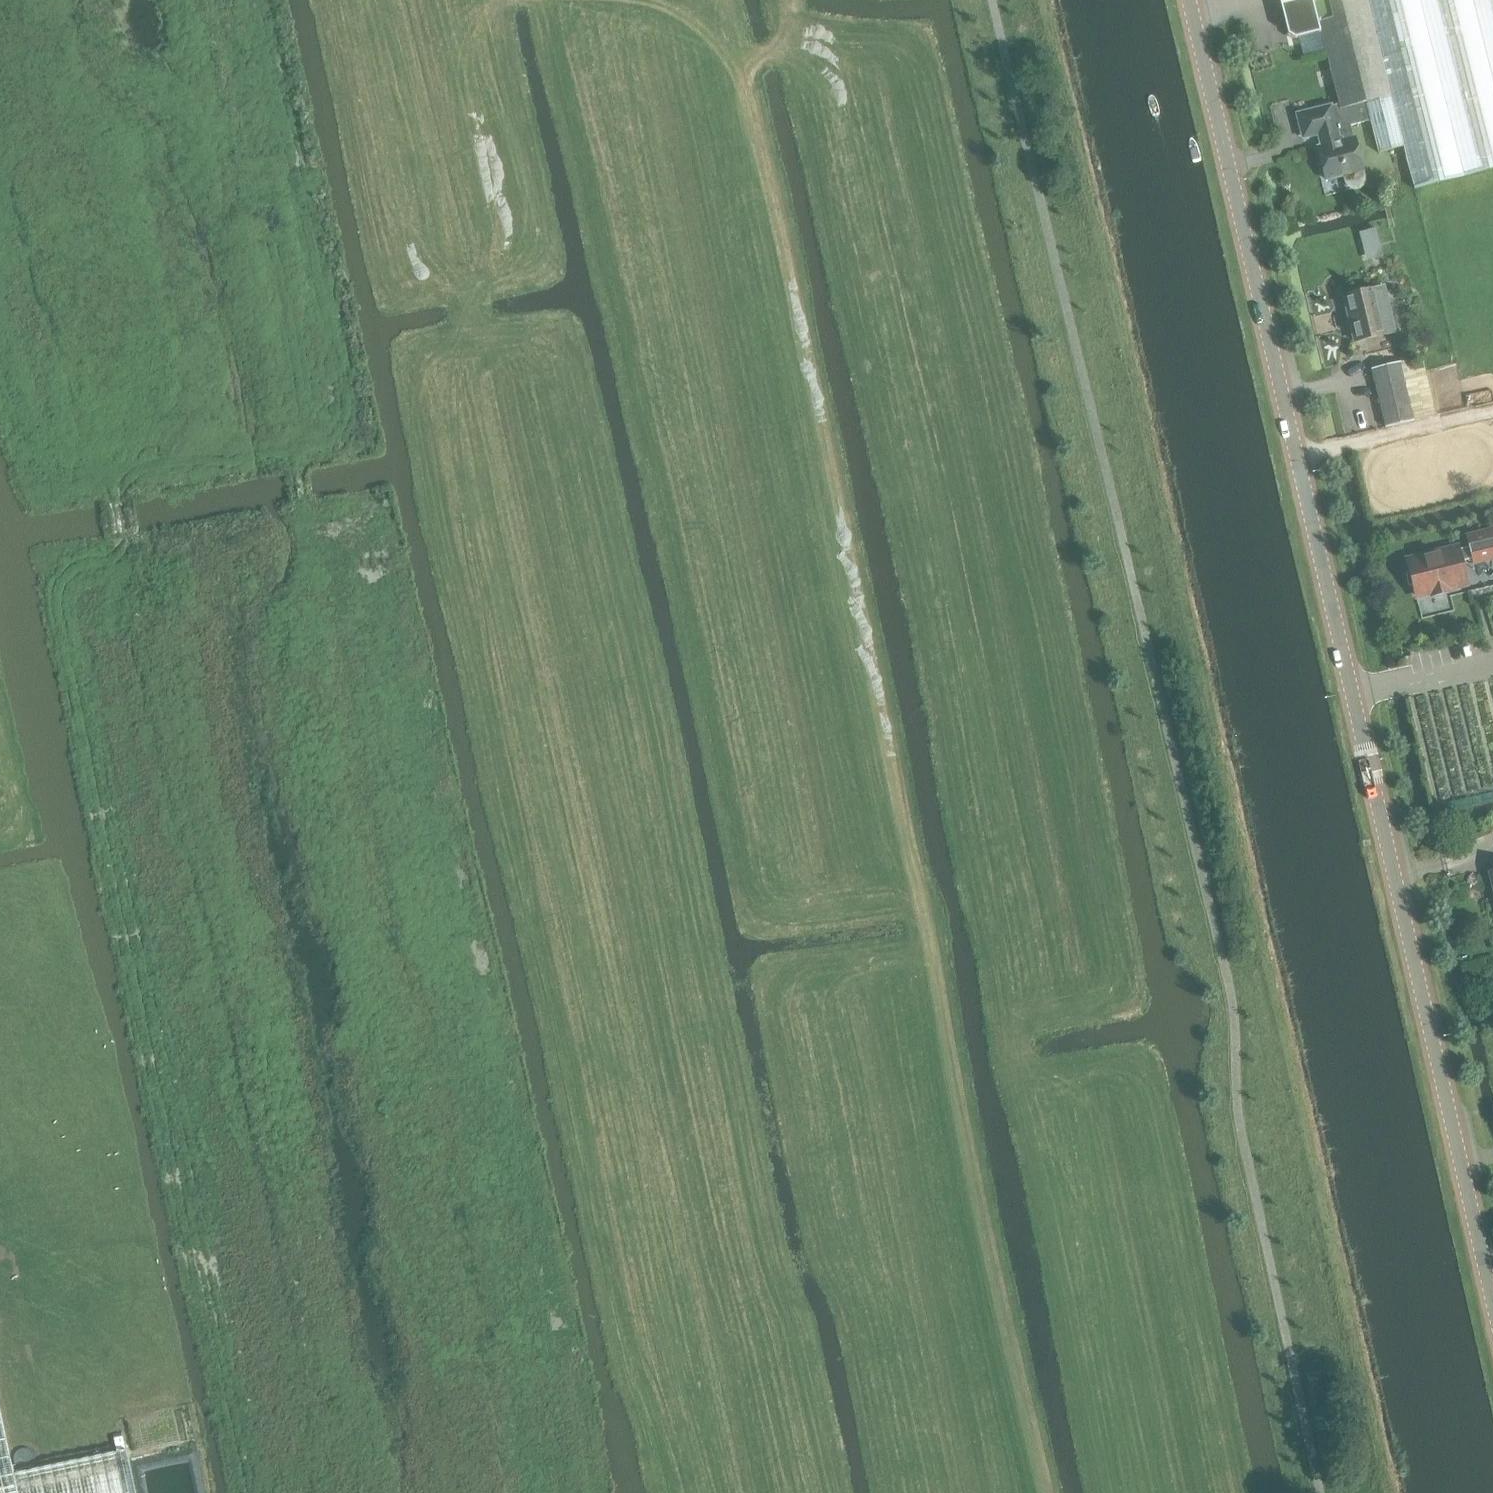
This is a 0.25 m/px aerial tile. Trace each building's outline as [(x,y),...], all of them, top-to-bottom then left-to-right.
[(1287,31),(1288,34),(1295,38),(1299,37),(1321,32),(1339,104),(1297,114),(1303,138),(1318,134),(1321,146),(1318,147),(1326,179),(1344,175),(1345,182),(1346,183),(1347,185),(1348,186),(1349,187),(1351,188),(1352,188),(1354,188),(1356,188),(1357,188),(1359,187),(1360,186),(1361,185),(1362,184),(1363,182),(1363,181),(1364,179),(1363,177),(1362,171),(1362,170),(1355,138),(1354,138),(1351,126),(1370,121),(1378,153),(1403,147),(1414,189),(1438,183),(1459,178),(1492,170),(1492,0),(1279,0),(1287,31)] [(1375,288),(1343,296),(1354,342),(1386,334),(1397,332),(1386,285),(1375,288)] [(1372,369),(1381,409),(1386,427),(1415,420),(1410,402),(1401,362),(1372,369)] [(1466,533),(1469,546),(1472,558),(1473,564),(1492,559),(1492,526),(1466,533)] [(1410,571),(1405,572),(1408,586),(1413,584),(1416,595),(1433,591),(1433,594),(1449,591),(1448,588),(1467,583),(1461,561),(1472,558),(1469,546),(1458,549),(1458,548),(1408,561),(1410,571)] [(126,1448),(14,1473),(0,1409),(0,1492),(137,1492),(126,1448)]
